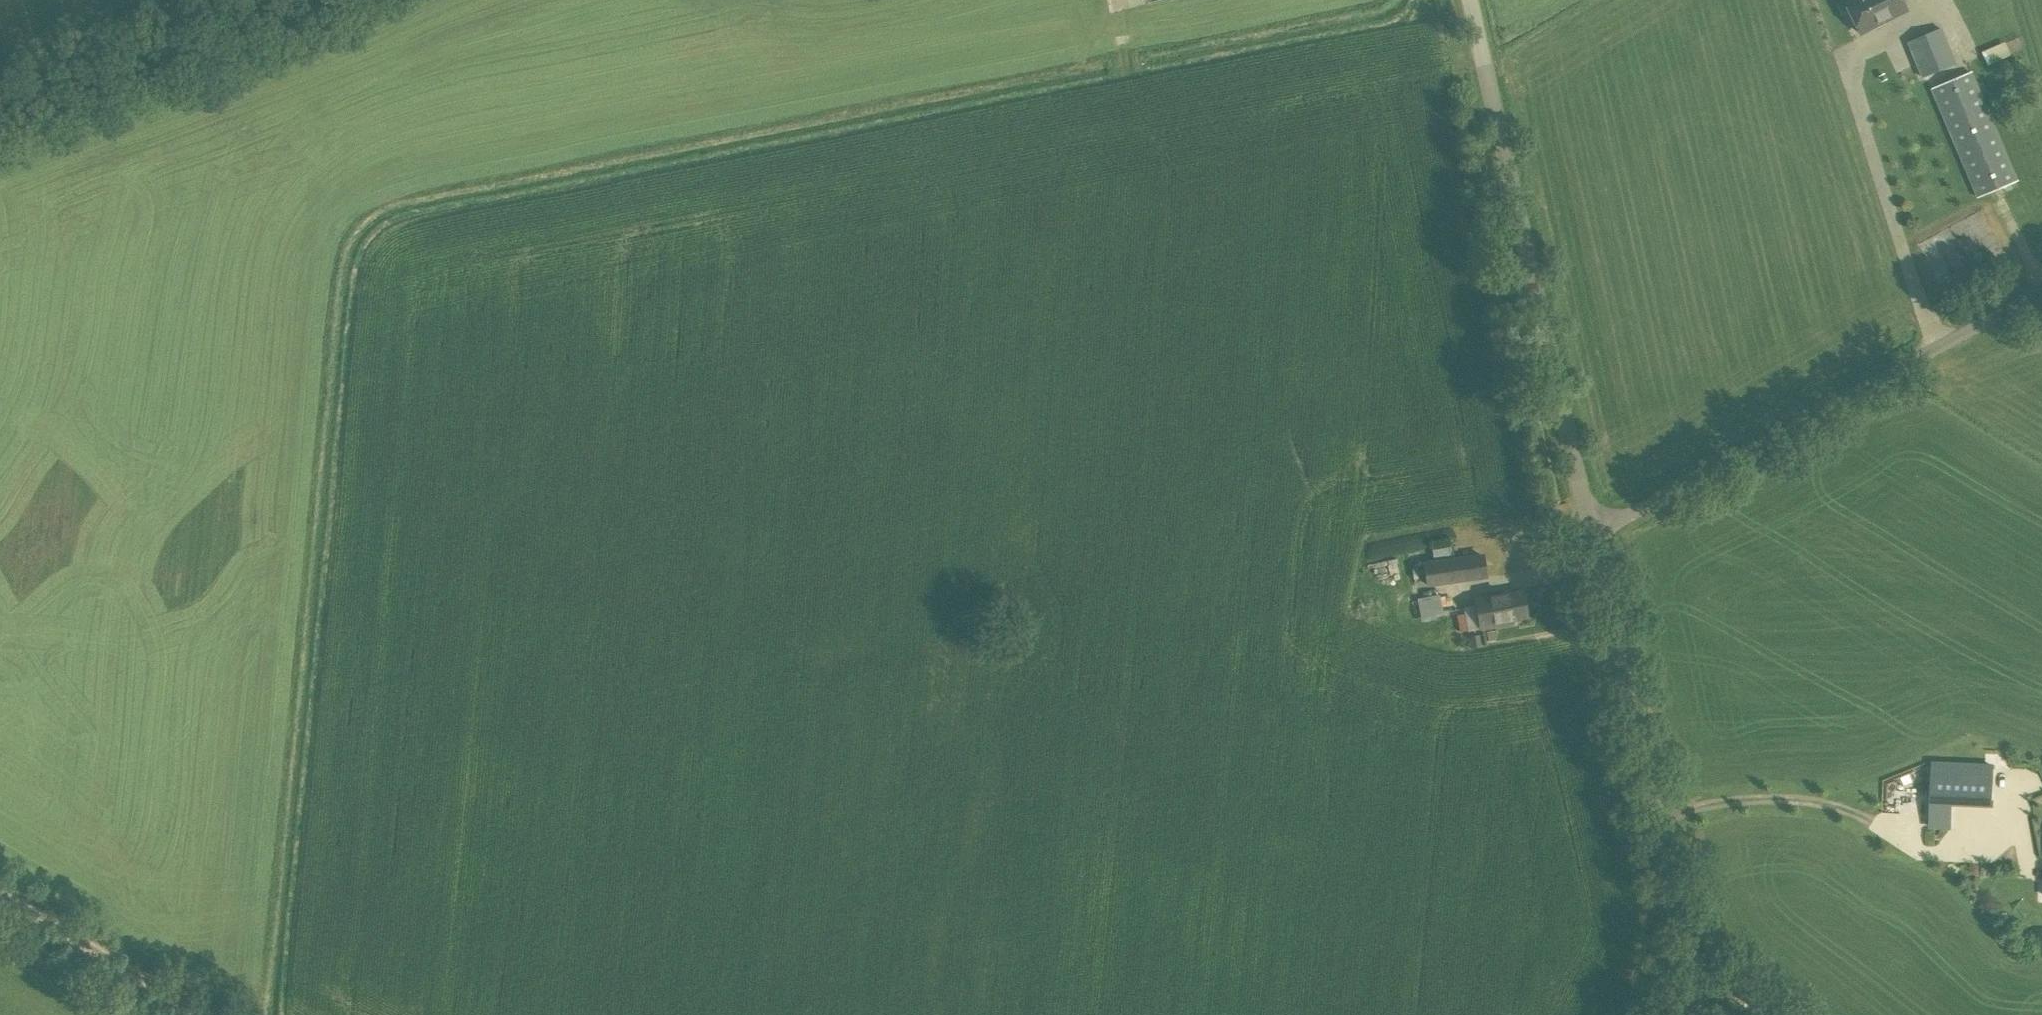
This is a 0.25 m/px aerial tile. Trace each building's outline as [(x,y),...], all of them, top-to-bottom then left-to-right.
[(1843,0),(1860,33),(1906,10),(1901,0),(1844,0),(1843,0)] [(1952,51),(1919,64),(1924,77),(1957,63),(1952,51)] [(1977,198),(2019,180),(1971,71),(1930,88),(1977,198)] [(1426,588),(1488,579),(1484,554),(1423,564),(1426,588)] [(1474,603),(1463,606),(1468,630),(1479,628),(1511,621),(1511,619),(1528,615),(1523,591),(1505,595),(1505,592),(1473,599),(1474,603)] [(1438,594),(1417,598),(1417,600),(1420,617),(1435,614),(1441,613),(1438,594)] [(1479,635),(1469,636),(1471,648),(1481,646),(1479,635)] [(1936,758),(1935,822),(1957,822),(1957,818),(1957,796),(1995,797),(1996,758),(1936,758)] [(2024,770),(2023,782),(2041,783),(2041,770),(2024,770)]
